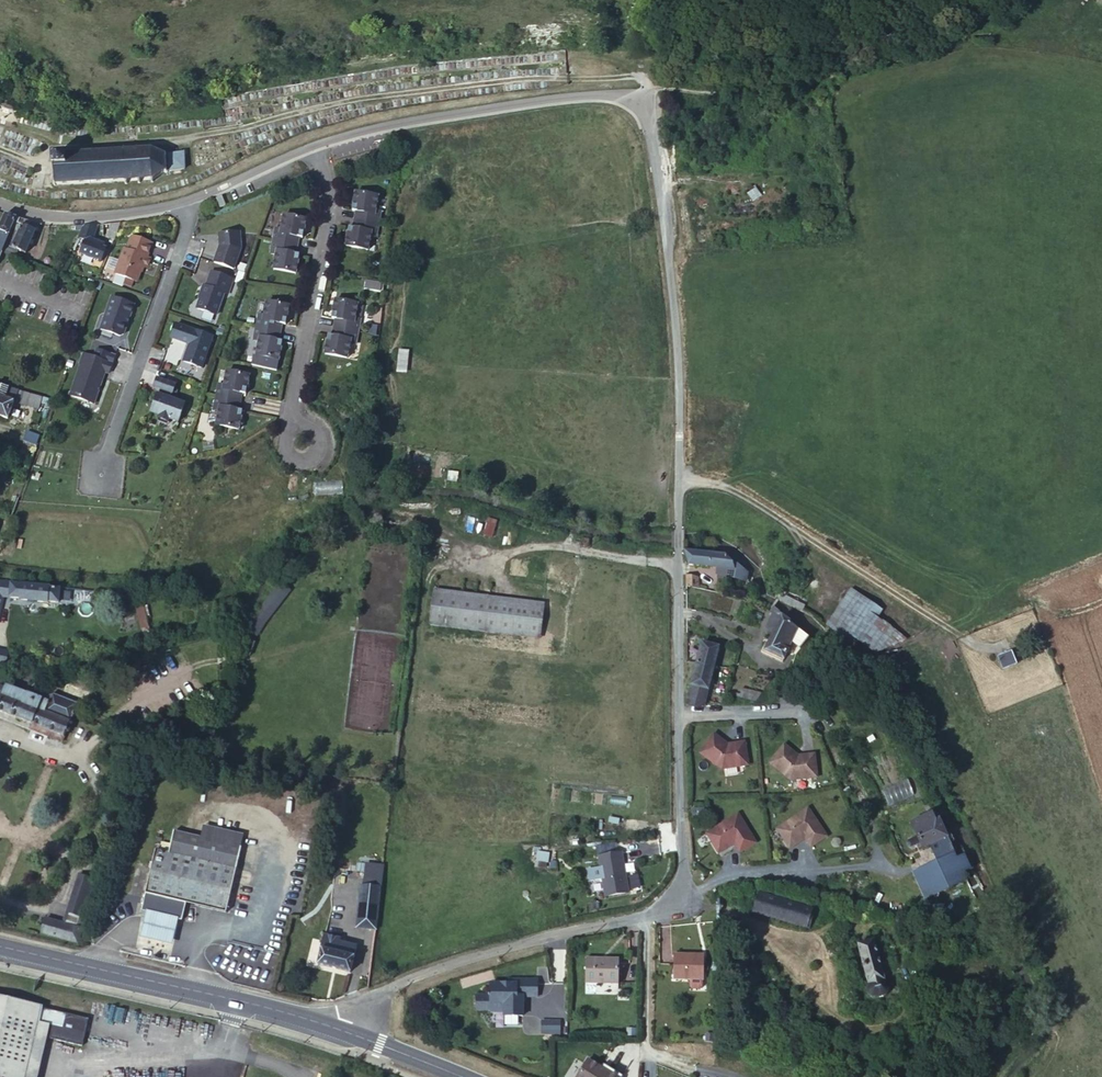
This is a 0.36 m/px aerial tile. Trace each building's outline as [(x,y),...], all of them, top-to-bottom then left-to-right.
[(184,171),(183,153),(172,153),(170,150),(161,145),(151,145),(151,149),(141,149),(141,146),(138,146),(138,149),(128,150),(127,147),(124,147),(124,150),(55,154),(53,152),(51,155),(53,156),(54,182),(52,185),(54,187),(56,185),(125,181),(125,184),(128,184),(128,181),(138,180),(138,183),(141,183),(141,180),(152,180),(152,182),(155,182),(155,178),(164,172),(164,174),(167,174),(167,172),(184,171)] [(358,218),(382,223),(384,210),(379,209),(382,194),(360,190),(356,209),(360,209),(358,218)] [(221,197),(216,199),(219,209),(225,207),(221,197)] [(276,226),(274,238),(298,243),(299,235),(303,236),(307,217),(285,212),(282,227),(276,226)] [(5,213),(0,225),(0,251),(2,252),(16,216),(5,213)] [(37,224),(16,216),(2,252),(14,257),(17,250),(26,253),(38,224),(37,224)] [(379,235),(382,223),(358,218),(356,226),(353,226),(349,245),(371,249),(374,234),(379,235)] [(102,234),(114,238),(120,222),(102,224),(102,234)] [(80,230),(77,237),(84,240),(79,253),(100,261),(105,248),(103,246),(104,244),(91,239),(98,223),(82,224),(80,230)] [(222,245),(216,262),(236,269),(243,248),(241,231),(221,233),(222,245)] [(151,241),(132,235),(128,249),(124,248),(115,273),(136,280),(142,265),(146,266),(149,257),(146,255),(151,241)] [(298,243),(274,238),(271,251),(277,252),(274,267),(296,271),(300,253),(296,252),(298,243)] [(235,279),(213,271),(208,286),(205,285),(202,294),(204,294),(199,308),(218,315),(226,293),(230,294),(235,279)] [(135,305),(113,296),(101,328),(120,335),(124,334),(135,305)] [(337,325),(361,330),(363,317),(358,316),(361,302),(338,297),(334,316),(338,317),(337,325)] [(261,312),(259,325),(282,330),(284,322),(288,322),(292,304),(269,299),(266,314),(261,312)] [(214,337),(179,324),(174,337),(192,344),(185,361),(203,368),(214,337)] [(282,330),(259,325),(256,338),(261,339),(258,353),(281,358),(285,339),(281,338),(282,330)] [(358,343),(361,330),(337,325),(335,334),(331,333),(328,352),(350,357),(353,342),(358,343)] [(408,375),(409,351),(399,351),(397,374),(408,375)] [(113,362),(84,352),(69,394),(94,403),(105,371),(109,372),(113,362)] [(221,381),(218,394),(242,399),(244,390),(248,391),(252,373),(229,368),(226,382),(221,381)] [(168,381),(149,375),(146,384),(153,386),(151,391),(150,391),(143,408),(152,412),(151,414),(161,418),(161,415),(170,418),(177,401),(162,395),(164,390),(168,381)] [(23,404),(26,392),(0,385),(0,415),(8,418),(14,401),(23,404)] [(39,408),(42,396),(26,392),(23,404),(39,408)] [(242,399),(218,394),(216,406),(221,408),(218,422),(240,427),(244,408),(240,407),(242,399)] [(727,555),(684,551),(689,564),(717,568),(716,573),(745,580),(747,572),(727,555)] [(697,579),(686,576),(687,586),(696,588),(697,579)] [(0,581),(0,596),(2,596),(20,598),(20,599),(48,603),(48,601),(59,602),(60,587),(0,581)] [(290,590),(280,583),(260,608),(255,615),(247,629),(257,635),(263,626),(264,622),(290,590)] [(878,620),(884,611),(854,592),(843,608),(840,606),(828,626),(883,661),(901,635),(878,620)] [(485,631),(489,603),(433,596),(430,624),(485,631)] [(149,626),(144,602),(136,604),(141,628),(149,626)] [(543,610),(489,603),(485,631),(540,638),(543,610)] [(809,637),(781,614),(779,619),(772,634),(764,651),(784,660),(792,642),(800,648),(809,637)] [(772,634),(779,619),(770,616),(765,626),(772,634)] [(254,643),(244,637),(237,649),(247,654),(254,643)] [(718,646),(701,642),(686,704),(703,708),(718,646)] [(8,666),(10,652),(0,650),(0,664),(8,666)] [(1000,658),(1005,670),(1017,665),(1013,653),(1000,658)] [(52,693),(78,703),(84,706),(90,691),(64,681),(56,683),(52,693)] [(77,707),(78,703),(52,693),(51,694),(49,701),(5,685),(5,686),(0,684),(0,711),(31,723),(29,728),(62,742),(77,707)] [(741,687),(739,697),(741,697),(756,701),(761,692),(741,687)] [(722,739),(713,733),(700,752),(722,768),(748,764),(744,741),(727,743),(727,744),(721,740),(722,739)] [(784,743),(769,761),(790,779),(816,776),(814,753),(797,754),(796,756),(791,751),(792,750),(784,743)] [(882,789),(887,806),(914,798),(909,781),(882,789)] [(827,836),(808,807),(777,828),(791,848),(800,841),(799,840),(804,836),(806,838),(812,847),(827,836)] [(948,838),(937,811),(911,823),(918,837),(909,840),(908,843),(909,846),(912,847),(921,843),(923,849),(930,846),(948,838)] [(756,842),(738,813),(706,832),(720,853),(729,847),(728,845),(734,841),(735,843),(740,852),(756,842)] [(174,830),(169,852),(156,849),(142,910),(146,911),(178,919),(183,920),(187,903),(226,912),(243,834),(204,825),(201,836),(174,830)] [(948,838),(930,846),(937,863),(955,854),(948,838)] [(600,857),(607,897),(630,893),(623,854),(600,857)] [(966,878),(955,854),(937,863),(914,873),(925,899),(966,879),(965,879),(966,878)] [(367,863),(364,884),(367,885),(382,886),(384,865),(367,863)] [(78,873),(66,911),(80,916),(92,877),(78,873)] [(355,927),(376,929),(382,886),(367,885),(364,884),(361,884),(355,927)] [(797,924),(802,906),(757,893),(752,912),(797,924)] [(813,909),(802,906),(797,924),(808,927),(813,909)] [(66,911),(62,922),(76,926),(80,916),(66,911)] [(175,936),(178,919),(146,911),(142,928),(140,937),(173,945),(175,936)] [(76,926),(62,922),(46,917),(43,931),(78,941),(82,928),(76,926)] [(324,933),(323,941),(338,945),(339,941),(340,937),(324,933)] [(874,939),(856,943),(868,985),(867,985),(866,989),(867,992),(867,993),(868,995),(872,997),(874,998),(876,998),(882,997),(884,997),(887,995),(889,993),(890,991),(890,988),(890,985),(888,982),(887,981),(885,980),(874,939)] [(323,941),(317,964),(351,971),(357,945),(339,941),(338,945),(323,941)] [(704,954),(673,954),(673,979),(690,979),(702,979),(704,979),(704,954)] [(602,959),(585,959),(585,983),(618,983),(619,961),(602,961),(602,959)] [(537,979),(515,979),(515,982),(508,982),(491,982),(490,992),(486,992),(486,994),(476,994),(476,1008),(490,1008),(490,1010),(503,1010),(503,1014),(522,1015),(522,1000),(519,1000),(519,995),(522,996),(537,996),(537,979)] [(702,979),(690,979),(690,986),(692,988),(700,988),(702,986),(702,979)] [(40,1022),(54,1025),(51,1037),(83,1045),(89,1018),(0,998),(0,1076),(27,1076),(40,1022)] [(542,1034),(561,1034),(561,1020),(542,1020),(542,1034)] [(577,1076),(621,1076),(622,1076),(597,1061),(595,1065),(586,1062),(577,1076)]
